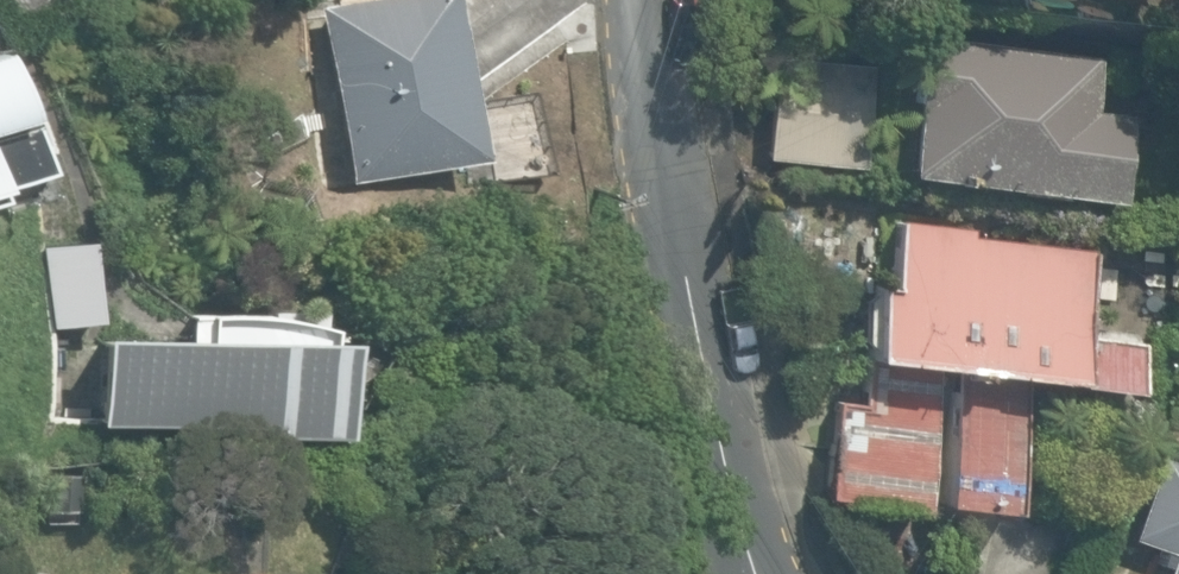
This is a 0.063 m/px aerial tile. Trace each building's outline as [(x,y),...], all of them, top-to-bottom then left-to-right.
[(347,182),(476,158),(447,0),(352,0),(315,7),(347,182)] [(906,173),(1115,200),(1126,116),(1092,112),(1099,59),(919,35),(910,108),(914,109),(906,173)] [(764,155),(863,167),(875,68),(776,56),(764,155)] [(29,163),(0,87),(0,174),(29,163)] [(820,497),(918,509),(931,399),(935,365),(1126,391),(1132,342),(1077,335),(1087,261),(1088,250),(966,233),(966,229),(894,219),(891,235),(888,261),(884,288),(872,286),(872,293),(859,300),(855,340),(866,352),(866,356),(867,356),(865,374),(861,401),(842,399),(832,398),(829,426),(820,497)] [(263,434),(343,435),(343,336),(325,336),(326,306),(198,304),(197,326),(94,326),(95,425),(269,425),(263,434)] [(934,502),(1005,510),(1020,380),(950,372),(934,502)] [(1159,458),(1130,538),(1159,548),(1155,562),(1164,565),(1161,573),(1178,573),(1178,466),(1159,458)]
